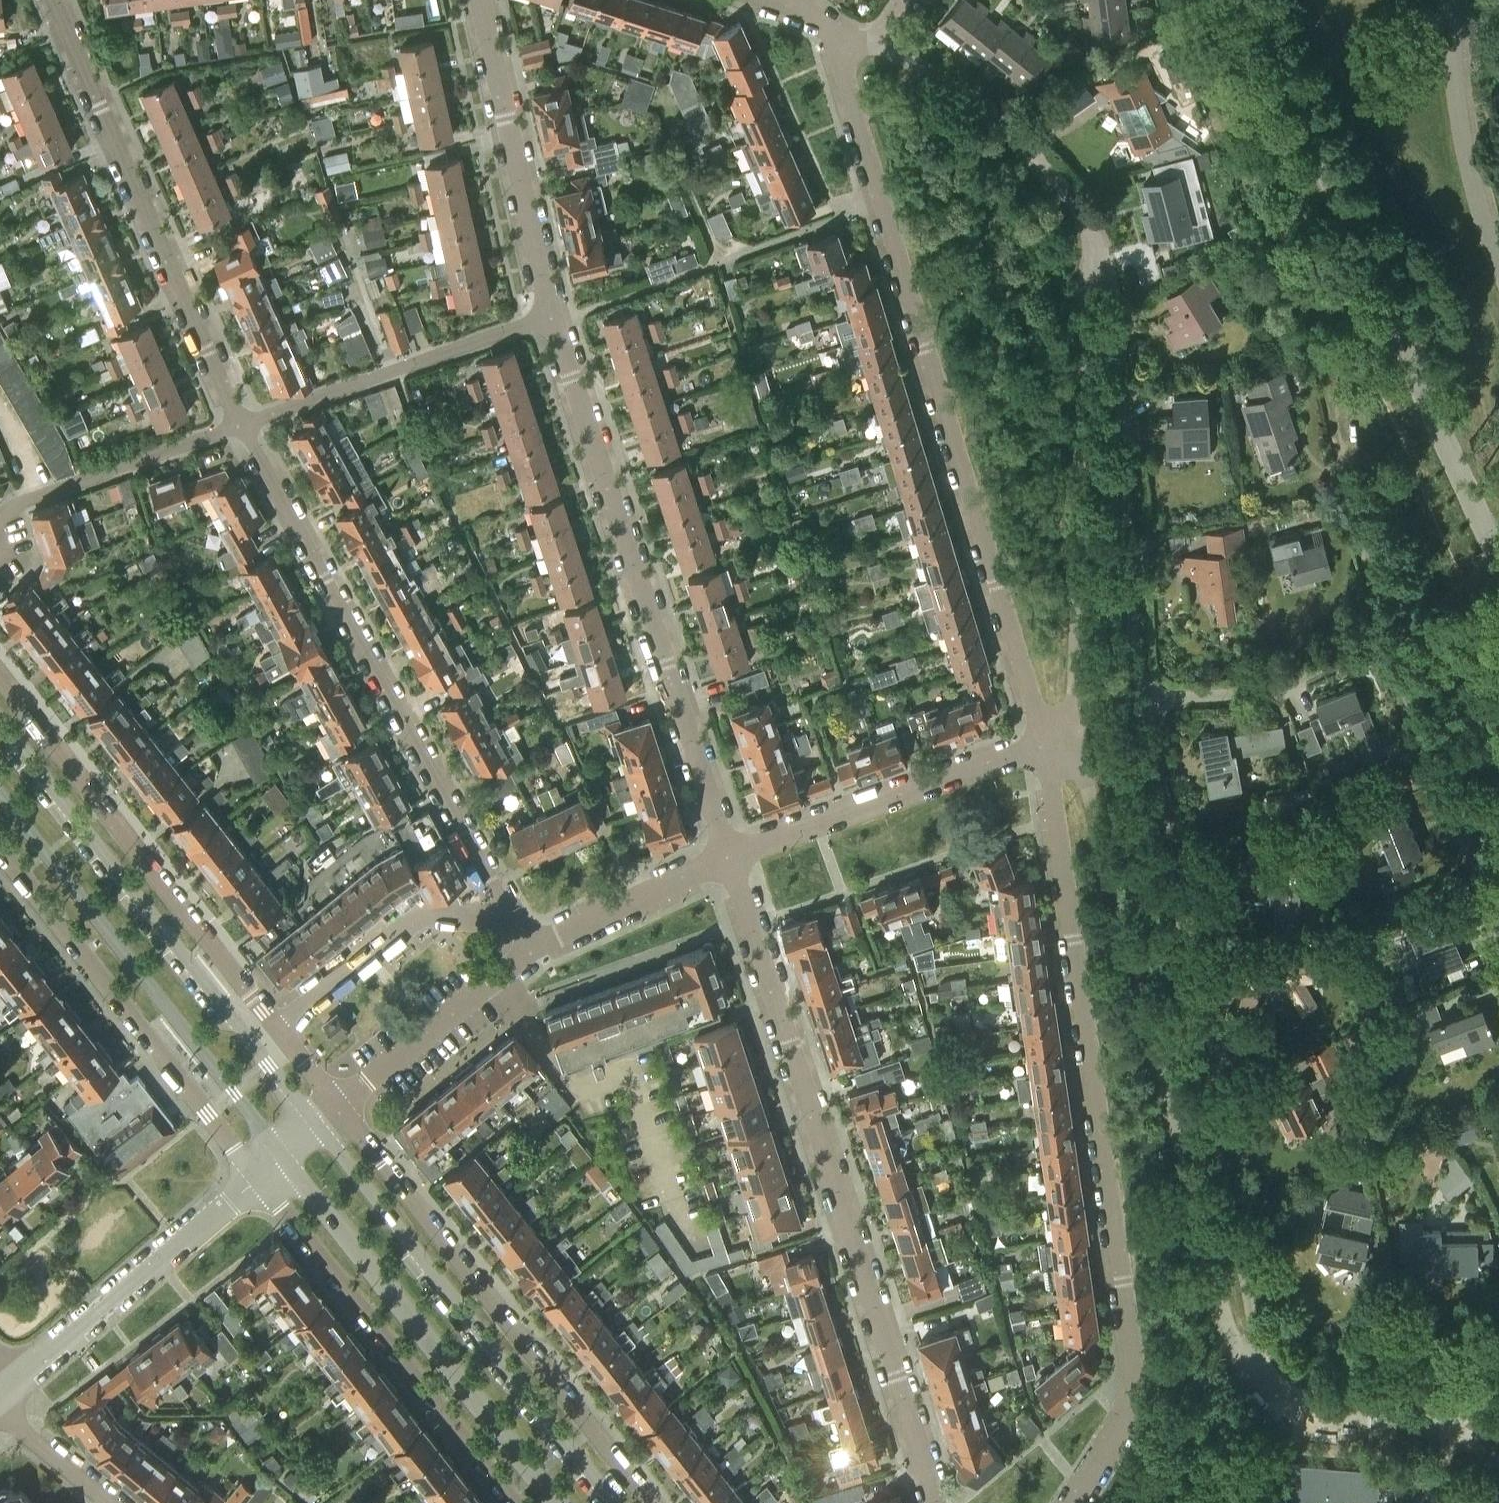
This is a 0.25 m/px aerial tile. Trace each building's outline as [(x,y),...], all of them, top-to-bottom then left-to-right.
[(130,6),(129,0),(105,0),(106,10),(130,6)] [(305,0),(286,0),(286,6),(297,5),(302,42),(312,41),(306,4),(305,4),(305,0)] [(343,0),(334,0),(337,16),(346,14),(343,0)] [(596,0),(570,0),(568,5),(591,13),(596,0)] [(591,13),(617,22),(624,0),(596,0),(591,13)] [(652,2),(648,0),(624,0),(617,22),(643,30),(652,2)] [(961,42),(988,10),(978,2),(974,7),(965,0),(959,0),(939,25),(961,42)] [(1124,0),(1088,0),(1090,15),(1083,16),(1084,17),(1125,11),(1124,0)] [(677,10),(652,2),(643,30),(639,43),(649,46),(653,33),(667,38),(677,10)] [(235,3),(226,4),(228,15),(237,13),(235,3)] [(228,15),(226,4),(217,5),(219,16),(228,15)] [(188,10),(179,11),(181,22),(182,22),(189,21),(190,21),(188,10)] [(677,10),(667,38),(694,47),(703,18),(677,10)] [(989,10),(988,10),(961,42),(983,60),(988,55),(1010,28),(1000,19),(995,25),(984,16),(989,10)] [(181,22),(179,11),(170,12),(171,23),(181,22)] [(1129,38),(1125,11),(1084,17),(1085,28),(1092,27),(1094,43),(1129,38)] [(353,12),(346,13),(348,24),(354,23),(353,12)] [(381,20),(381,15),(376,13),(372,16),(372,21),(377,23),(381,20)] [(229,23),(228,15),(219,16),(220,24),(229,23)] [(395,16),(397,28),(404,27),(403,15),(395,16)] [(141,16),(132,18),(134,28),(143,27),(141,16)] [(124,30),(134,28),(132,18),(123,19),(124,30)] [(703,18),(694,47),(692,50),(705,54),(715,50),(716,53),(721,51),(726,63),(755,50),(755,49),(752,51),(740,23),(725,29),(724,25),(703,18)] [(354,23),(348,24),(349,36),(359,34),(357,23),(354,23)] [(988,55),(1009,72),(1031,45),(1035,39),(1026,31),(1021,37),(1010,28),(988,55)] [(300,30),(275,33),(276,47),(301,44),(300,30)] [(563,46),(567,34),(559,30),(556,38),(557,45),(561,46),(563,46)] [(16,37),(7,39),(8,47),(17,45),(16,37)] [(231,38),(221,40),(217,46),(219,56),(234,53),(231,38)] [(522,56),(542,52),(550,50),(548,39),(520,46),(522,56)] [(235,42),(236,52),(246,51),(245,41),(235,42)] [(405,72),(436,65),(431,41),(400,48),(405,72)] [(294,45),(297,62),(307,60),(303,43),(294,45)] [(601,44),(596,58),(606,61),(610,47),(601,44)] [(563,60),(561,46),(557,45),(554,48),(556,60),(563,60)] [(1009,72),(1030,90),(1033,86),(1044,95),(1056,80),(1045,72),(1057,57),(1048,49),(1043,54),(1031,45),(1009,72)] [(200,59),(210,58),(208,46),(198,48),(200,59)] [(176,61),(187,59),(185,47),(174,48),(176,61)] [(766,74),(755,50),(726,63),(736,87),(766,74)] [(149,63),(148,52),(139,53),(141,64),(149,63)] [(522,56),(524,67),(545,63),(542,52),(522,56)] [(630,68),(634,56),(626,54),(622,66),(630,68)] [(642,59),(634,56),(630,68),(638,71),(642,59)] [(261,65),(264,77),(284,71),(280,59),(261,65)] [(9,86),(0,90),(0,97),(2,101),(13,96),(42,83),(32,60),(3,73),(9,86)] [(299,95),(329,89),(337,87),(336,77),(323,79),(320,64),(293,70),(299,95)] [(381,67),(384,76),(394,74),(392,65),(381,67)] [(441,88),(436,65),(405,72),(410,95),(441,88)] [(1114,77),(1113,78),(1097,85),(1111,95),(1111,97),(1112,96),(1125,104),(1116,108),(1128,134),(1136,153),(1155,145),(1158,151),(1189,142),(1189,141),(1187,141),(1176,134),(1176,133),(1177,132),(1177,131),(1176,130),(1176,128),(1175,127),(1174,127),(1173,126),(1172,126),(1170,126),(1168,127),(1157,103),(1167,98),(1150,86),(1141,65),(1131,70),(1130,73),(1121,67),(1114,77)] [(670,82),(670,83),(689,75),(689,74),(673,69),(670,82)] [(396,83),(394,74),(384,76),(386,85),(396,83)] [(766,74),(736,87),(729,90),(740,115),(769,103),(759,79),(766,76),(766,74)] [(695,88),(689,75),(670,83),(676,96),(695,88)] [(384,76),(376,78),(378,89),(386,87),(386,85),(384,76)] [(534,108),(537,123),(581,113),(581,112),(571,114),(565,87),(563,76),(549,79),(551,90),(533,94),(536,106),(534,108)] [(649,97),(653,85),(630,77),(625,89),(649,97)] [(143,92),(152,115),(181,102),(171,80),(143,92)] [(51,105),(42,83),(13,96),(2,101),(5,110),(17,104),(22,117),(51,105)] [(296,102),(289,84),(278,88),(284,106),(296,102)] [(1066,95),(1075,110),(1093,99),(1084,84),(1066,95)] [(187,89),(191,98),(201,94),(197,85),(187,89)] [(446,111),(441,88),(410,95),(416,118),(446,111)] [(701,101),(695,88),(676,96),(682,109),(701,101)] [(329,89),(299,95),(298,95),(303,116),(313,113),(310,101),(331,96),(329,89)] [(645,109),(649,97),(625,89),(621,102),(645,109)] [(205,102),(201,94),(191,98),(195,106),(205,102)] [(688,122),(706,114),(701,101),(682,109),(688,122)] [(152,115),(162,137),(191,124),(181,102),(152,115)] [(780,127),(769,103),(740,115),(751,140),(780,127)] [(61,127),(51,105),(22,117),(32,139),(61,127)] [(394,123),(405,120),(403,111),(392,114),(394,123)] [(452,135),(446,111),(416,118),(421,142),(452,135)] [(587,138),(581,113),(537,123),(540,135),(543,136),(545,148),(563,144),(568,166),(593,161),(618,156),(618,155),(629,153),(626,141),(615,143),(615,141),(591,146),(589,137),(587,138)] [(712,127),(706,114),(688,122),(693,135),(712,127)] [(312,120),(316,140),(335,136),(331,116),(312,120)] [(407,130),(405,120),(394,123),(365,130),(367,138),(397,132),(407,130)] [(162,137),(172,158),(200,146),(191,124),(162,137)] [(71,149),(61,127),(32,139),(42,162),(71,149)] [(780,127),(751,140),(761,163),(791,151),(780,127)] [(206,133),(210,142),(220,137),(216,129),(206,133)] [(8,139),(12,148),(22,143),(19,135),(8,139)] [(224,146),(220,137),(210,142),(214,150),(224,146)] [(708,149),(711,157),(723,152),(720,143),(708,149)] [(172,158),(181,180),(210,168),(200,146),(172,158)] [(661,146),(654,148),(658,163),(665,161),(661,146)] [(791,151),(761,163),(751,168),(762,192),(801,175),(791,151)] [(328,173),(343,169),(339,152),(324,155),(328,173)] [(727,160),(723,152),(711,157),(715,165),(727,160)] [(1191,155),(1159,163),(1163,178),(1143,183),(1148,200),(1150,199),(1153,210),(1143,213),(1149,236),(1189,225),(1178,181),(1197,176),(1191,155)] [(596,174),(597,174),(621,169),(618,156),(593,161),(596,174)] [(426,165),(431,189),(462,182),(457,158),(426,165)] [(181,180),(191,202),(219,190),(210,168),(181,180)] [(50,189),(60,210),(92,197),(81,173),(63,181),(58,171),(41,178),(47,190),(50,189)] [(225,177),(229,185),(239,181),(235,172),(225,177)] [(252,186),(267,180),(264,173),(249,179),(252,186)] [(556,211),(558,221),(595,212),(591,196),(601,194),(597,174),(596,174),(569,180),(572,190),(555,193),(558,208),(556,211)] [(756,194),(760,203),(762,207),(768,209),(779,204),(786,220),(815,207),(801,175),(762,192),(756,194)] [(243,189),(239,181),(229,185),(233,193),(243,189)] [(351,197),(347,182),(336,184),(339,200),(351,197)] [(408,184),(410,194),(421,191),(419,182),(408,184)] [(467,205),(462,182),(431,189),(436,212),(467,205)] [(319,201),(321,200),(332,196),(328,186),(315,192),(319,201)] [(219,190),(191,202),(200,225),(229,212),(219,190)] [(675,218),(685,214),(687,213),(679,190),(667,195),(675,218)] [(422,200),(421,191),(410,194),(412,203),(422,200)] [(729,197),(732,205),(744,199),(741,191),(729,197)] [(50,215),(55,228),(38,235),(42,244),(56,238),(56,237),(101,218),(92,197),(60,210),(50,215)] [(436,212),(440,227),(442,235),(472,229),(467,205),(436,212)] [(338,210),(328,214),(335,230),(345,226),(338,210)] [(732,234),(722,210),(707,216),(714,234),(721,239),(732,234)] [(599,231),(595,212),(558,221),(560,231),(564,233),(567,247),(601,239),(611,237),(616,236),(614,227),(599,231)] [(368,218),(370,226),(381,224),(378,213),(367,215),(368,218)] [(66,259),(79,253),(111,240),(101,218),(56,237),(56,238),(66,259)] [(215,257),(225,280),(256,266),(257,267),(266,262),(269,260),(266,251),(260,248),(257,240),(259,239),(252,223),(226,234),(233,249),(215,257)] [(432,238),(442,235),(440,227),(430,229),(432,238)] [(367,248),(383,244),(380,228),(363,231),(367,248)] [(417,231),(420,240),(432,238),(430,229),(417,231)] [(477,252),(472,229),(442,235),(447,259),(477,252)] [(318,261),(336,252),(327,233),(308,243),(318,261)] [(811,270),(850,257),(847,246),(841,248),(836,233),(808,243),(808,240),(795,245),(802,265),(808,263),(811,270)] [(601,239),(567,247),(568,252),(565,255),(567,262),(570,263),(572,273),(622,262),(620,250),(614,251),(611,237),(601,239)] [(434,247),(432,238),(420,240),(422,249),(434,247)] [(120,262),(111,240),(79,253),(85,267),(88,275),(120,262)] [(407,243),(409,252),(422,249),(420,240),(407,243)] [(651,280),(697,263),(693,251),(676,258),(675,252),(645,263),(651,280)] [(447,259),(452,282),(483,275),(477,252),(447,259)] [(320,266),(328,283),(347,274),(339,256),(320,266)] [(387,271),(384,256),(382,257),(366,261),(370,275),(387,271)] [(818,283),(825,281),(827,289),(834,287),(837,295),(841,293),(842,295),(845,294),(863,288),(875,285),(875,283),(871,284),(863,260),(852,264),(850,257),(811,270),(813,276),(804,278),(795,281),(799,293),(819,286),(818,283)] [(92,284),(98,297),(130,283),(120,262),(88,275),(75,281),(60,288),(64,297),(92,284)] [(1178,273),(1177,263),(1162,266),(1164,276),(1178,273)] [(263,280),(257,267),(256,266),(225,280),(234,301),(278,282),(275,275),(263,280)] [(75,281),(88,275),(85,267),(72,273),(75,281)] [(395,270),(385,274),(389,286),(399,283),(395,270)] [(1174,306),(1163,313),(1167,320),(1171,317),(1176,325),(1178,324),(1180,327),(1167,335),(1173,345),(1200,330),(1204,331),(1204,333),(1206,333),(1207,331),(1221,321),(1207,298),(1217,292),(1205,273),(1168,296),(1174,306)] [(789,274),(776,278),(779,288),(792,283),(789,274)] [(430,287),(442,284),(440,275),(428,278),(430,287)] [(488,299),(483,275),(452,282),(457,306),(488,299)] [(739,288),(748,285),(744,275),(736,278),(739,288)] [(735,276),(724,279),(730,299),(742,296),(739,288),(736,278),(735,276)] [(234,301),(244,323),(275,309),(270,297),(282,291),(278,282),(234,301)] [(140,307),(130,283),(98,297),(108,320),(102,322),(102,323),(107,334),(126,325),(122,315),(140,307)] [(444,293),(442,284),(430,287),(432,296),(444,293)] [(6,304),(13,301),(6,285),(0,287),(0,312),(9,308),(6,304)] [(882,306),(875,285),(863,288),(845,294),(850,309),(846,310),(848,316),(882,306)] [(341,289),(321,293),(324,305),(343,300),(341,289)] [(408,344),(394,305),(379,310),(393,349),(408,344)] [(415,306),(403,310),(410,331),(423,328),(415,306)] [(889,330),(882,306),(848,316),(850,325),(854,323),(859,339),(857,339),(857,340),(889,330)] [(282,324),(275,309),(244,323),(254,345),(297,325),(294,319),(282,324)] [(335,323),(340,333),(359,324),(353,311),(340,321),(340,322),(335,323)] [(604,321),(611,345),(641,335),(633,312),(604,321)] [(651,331),(661,328),(658,319),(648,323),(651,331)] [(798,331),(810,328),(808,321),(796,325),(798,331)] [(81,345),(107,334),(102,323),(77,335),(81,345)] [(6,331),(12,340),(22,333),(17,324),(6,331)] [(119,336),(129,359),(158,346),(148,324),(119,336)] [(361,330),(359,324),(340,333),(342,339),(339,340),(349,363),(371,354),(361,330)] [(254,345),(263,366),(295,353),(289,341),(302,335),(297,325),(254,345)] [(798,331),(796,325),(784,328),(786,335),(798,331)] [(664,337),(661,328),(651,331),(654,340),(664,337)] [(813,337),(810,328),(798,331),(801,340),(813,337)] [(860,365),(860,366),(895,356),(888,333),(889,332),(889,330),(857,340),(858,341),(853,342),(855,350),(860,348),(864,364),(860,365)] [(648,358),(641,335),(611,345),(619,367),(648,358)] [(5,341),(0,344),(0,356),(11,350),(5,341)] [(167,368),(158,346),(129,359),(138,381),(167,368)] [(16,360),(11,350),(0,356),(0,369),(16,360)] [(490,383),(520,374),(512,350),(482,360),(490,383)] [(305,376),(295,353),(263,366),(274,391),(290,384),(295,394),(313,386),(308,375),(305,376)] [(108,368),(119,363),(115,355),(104,359),(108,368)] [(902,379),(895,356),(860,366),(862,374),(867,372),(872,387),(867,389),(867,390),(902,379)] [(619,367),(626,390),(655,380),(648,358),(619,367)] [(16,360),(0,369),(0,380),(1,381),(22,369),(16,360)] [(123,372),(119,363),(108,368),(111,377),(123,372)] [(663,368),(666,376),(676,373),(673,364),(663,368)] [(111,377),(108,368),(97,372),(101,381),(111,377)] [(138,381),(148,403),(177,390),(167,368),(138,381)] [(1,381),(6,391),(27,379),(22,369),(1,381)] [(754,373),(760,396),(772,392),(766,370),(754,373)] [(823,385),(831,383),(828,370),(820,373),(823,385)] [(1253,401),(1246,403),(1267,465),(1297,455),(1286,424),(1291,422),(1283,400),(1290,398),(1281,372),(1247,384),(1253,401)] [(679,382),(676,373),(666,376),(669,385),(679,382)] [(820,373),(811,375),(815,387),(823,385),(820,373)] [(527,396),(520,374),(490,383),(498,406),(527,396)] [(469,390),(479,387),(477,378),(466,381),(469,390)] [(33,388),(27,379),(6,391),(12,400),(33,388)] [(874,413),(874,414),(909,403),(902,379),(867,390),(869,398),(874,396),(879,411),(874,413)] [(663,403),(655,380),(626,390),(633,412),(663,403)] [(382,388),(390,410),(401,404),(394,384),(382,388)] [(482,396),(479,387),(469,390),(472,399),(482,396)] [(12,400),(17,410),(38,398),(33,388),(12,400)] [(373,419),(390,410),(382,388),(364,394),(373,419)] [(186,413),(177,390),(148,403),(158,425),(186,413)] [(1204,395),(1173,397),(1174,417),(1166,417),(1168,455),(1207,453),(1204,395)] [(535,419),(527,396),(498,406),(505,429),(535,419)] [(44,407),(38,398),(17,410),(23,419),(44,407)] [(123,403),(127,412),(138,407),(134,398),(123,403)] [(633,412),(641,435),(670,425),(663,403),(633,412)] [(916,427),(909,403),(874,414),(877,421),(881,420),(886,435),(881,437),(882,437),(916,427)] [(23,419),(28,429),(49,417),(44,407),(23,419)] [(142,415),(138,407),(127,412),(130,420),(142,415)] [(333,440),(336,439),(325,418),(320,409),(302,419),(305,426),(291,434),(297,445),(294,447),(299,457),(303,455),(303,457),(334,441),(333,440)] [(677,413),(680,422),(691,419),(688,410),(677,413)] [(704,415),(692,418),(695,428),(707,425),(704,415)] [(55,426),(49,417),(28,429),(34,438),(55,426)] [(837,432),(845,430),(842,418),(834,421),(837,432)] [(542,441),(535,419),(505,429),(512,451),(542,441)] [(693,428),(691,419),(680,422),(683,430),(693,428)] [(826,423),(829,435),(837,432),(834,421),(826,423)] [(481,427),(484,435),(494,432),(492,423),(481,427)] [(678,449),(670,425),(641,435),(648,458),(678,449)] [(55,426),(34,438),(39,448),(60,435),(55,426)] [(888,460),(888,461),(923,450),(916,427),(882,437),(884,445),(889,444),(893,458),(888,460)] [(497,441),(494,432),(484,435),(487,444),(497,441)] [(346,433),(336,439),(333,440),(334,441),(303,457),(315,479),(347,461),(339,448),(350,442),(346,433)] [(63,440),(60,435),(39,448),(45,458),(65,447),(63,440)] [(550,464),(542,441),(512,451),(520,474),(550,464)] [(402,451),(410,465),(421,458),(416,444),(402,451)] [(69,457),(65,447),(45,458),(51,468),(69,457)] [(787,461),(795,457),(791,449),(782,453),(787,461)] [(930,474),(923,450),(888,461),(891,468),(895,467),(900,482),(895,484),(896,484),(930,474)] [(358,455),(347,461),(315,479),(327,500),(341,492),(345,500),(366,488),(374,484),(358,455)] [(74,470),(69,457),(51,468),(56,476),(74,470)] [(410,465),(417,479),(428,473),(421,459),(421,458),(410,465)] [(805,475),(801,462),(785,467),(789,480),(805,475)] [(557,487),(550,464),(520,474),(527,497),(557,487)] [(653,473),(661,497),(690,487),(683,464),(653,473)] [(852,481),(860,479),(856,467),(848,469),(852,481)] [(224,469),(203,476),(209,492),(221,513),(251,496),(240,475),(230,481),(224,469)] [(496,472),(499,481),(509,478),(506,469),(496,472)] [(848,469),(840,471),(844,483),(852,481),(848,469)] [(697,474),(700,483),(711,480),(708,471),(697,474)] [(187,501),(192,499),(209,492),(203,476),(183,484),(179,472),(149,483),(157,508),(186,498),(187,501)] [(903,507),(903,508),(937,498),(930,474),(896,484),(898,493),(903,491),(907,506),(903,507)] [(136,502),(127,478),(116,482),(125,505),(136,502)] [(512,486),(509,478),(499,481),(502,489),(512,486)] [(717,478),(711,480),(700,483),(703,492),(719,487),(717,478)] [(698,509),(690,487),(661,497),(668,519),(698,509)] [(336,517),(348,539),(379,523),(372,510),(377,507),(366,488),(345,500),(350,509),(336,517)] [(264,519),(251,496),(221,513),(228,526),(219,530),(231,550),(220,556),(226,566),(249,554),(256,550),(245,529),(264,519)] [(34,528),(37,538),(75,524),(90,519),(86,506),(77,510),(72,497),(32,511),(37,524),(34,528)] [(529,535),(569,522),(561,498),(531,508),(539,531),(528,535),(529,535)] [(945,522),(937,498),(903,508),(905,516),(910,515),(914,530),(910,531),(910,532),(945,522)] [(668,519),(675,542),(705,532),(698,509),(668,519)] [(866,528),(874,525),(870,514),(862,516),(866,528)] [(1278,527),(1287,525),(1284,515),(1275,517),(1278,527)] [(790,520),(793,529),(804,526),(801,516),(790,520)] [(854,519),(858,530),(866,528),(862,516),(854,519)] [(715,528),(726,525),(723,517),(712,520),(715,528)] [(389,518),(379,523),(348,539),(360,560),(396,540),(391,531),(394,529),(389,518)] [(90,519),(75,524),(37,538),(40,546),(45,547),(49,559),(46,560),(42,570),(60,577),(66,563),(63,556),(90,546),(100,543),(90,519)] [(401,525),(406,535),(415,530),(410,521),(401,525)] [(576,545),(569,522),(529,535),(531,544),(542,541),(546,554),(576,545)] [(917,555),(917,556),(952,546),(945,522),(910,532),(912,540),(917,539),(922,554),(917,555)] [(726,526),(726,525),(715,528),(718,537),(734,532),(732,523),(726,526)] [(515,530),(518,538),(529,535),(528,535),(526,526),(515,530)] [(1209,553),(1182,557),(1185,580),(1199,578),(1202,600),(1216,598),(1219,619),(1233,617),(1225,553),(1244,550),(1240,527),(1206,532),(1209,553)] [(420,538),(415,530),(406,535),(411,543),(420,538)] [(713,555),(705,532),(675,542),(683,565),(713,555)] [(1329,570),(1321,542),(1303,547),(1299,532),(1269,540),(1277,572),(1292,568),(1295,579),(1329,570)] [(531,544),(529,535),(518,538),(521,547),(531,544)] [(360,560),(371,581),(402,565),(395,552),(401,549),(396,540),(360,560)] [(584,568),(576,545),(546,554),(554,577),(584,568)] [(959,569),(952,546),(917,556),(919,564),(924,562),(929,577),(924,579),(924,580),(959,569)] [(157,562),(152,552),(137,559),(142,570),(157,562)] [(246,581),(253,593),(284,576),(272,554),(255,563),(249,554),(226,566),(223,568),(229,578),(237,573),(243,583),(246,581)] [(490,572),(497,570),(493,556),(486,559),(490,572)] [(785,572),(793,569),(790,558),(782,561),(785,572)] [(880,575),(888,573),(885,561),(877,564),(880,575)] [(423,567),(428,576),(429,577),(439,572),(433,562),(423,567)] [(877,564),(868,566),(872,578),(880,575),(877,564)] [(408,576),(402,565),(371,581),(383,603),(419,583),(418,582),(413,573),(408,576)] [(591,591),(584,568),(554,577),(561,601),(591,591)] [(796,578),(804,576),(801,568),(793,570),(796,578)] [(931,603),(932,604),(966,593),(959,569),(924,580),(926,588),(931,586),(936,602),(931,603)] [(38,579),(32,584),(25,589),(22,585),(7,596),(10,600),(2,607),(7,614),(4,616),(7,620),(6,621),(5,623),(5,626),(6,628),(8,630),(11,630),(14,629),(17,633),(63,595),(61,593),(48,604),(39,594),(48,587),(51,580),(59,583),(60,577),(42,570),(38,579)] [(688,580),(695,603),(725,594),(717,571),(688,580)] [(444,580),(439,572),(429,577),(433,586),(444,580)] [(530,576),(533,584),(543,581),(540,572),(530,576)] [(159,578),(155,580),(160,588),(170,583),(165,574),(159,578)] [(296,597),(284,576),(253,593),(260,605),(236,618),(239,623),(233,626),(235,631),(254,621),(296,597)] [(383,603),(395,624),(425,607),(418,595),(433,586),(429,577),(428,576),(418,582),(419,583),(383,603)] [(732,581),(735,590),(746,587),(743,578),(732,581)] [(546,590),(543,581),(533,584),(535,593),(546,590)] [(748,596),(746,587),(735,590),(738,599),(748,596)] [(498,598),(504,608),(512,604),(506,593),(498,598)] [(973,617),(966,593),(932,604),(934,611),(938,610),(943,625),(939,627),(973,617)] [(732,616),(725,594),(695,603),(703,626),(732,616)] [(25,642),(33,652),(65,626),(55,613),(68,602),(63,595),(17,633),(20,630),(27,638),(25,642)] [(265,642),(276,636),(308,619),(296,597),(254,621),(254,622),(253,623),(262,640),(264,639),(265,642)] [(572,635),(602,625),(594,602),(564,611),(572,635)] [(453,620),(462,614),(457,604),(447,609),(453,620)] [(431,618),(425,607),(395,624),(406,645),(442,625),(436,615),(431,618)] [(895,623),(903,621),(900,609),(891,611),(895,623)] [(891,611),(883,614),(887,626),(895,623),(891,611)] [(466,622),(462,614),(453,620),(457,627),(466,622)] [(500,620),(497,614),(488,619),(491,625),(500,620)] [(172,637),(175,636),(190,627),(183,616),(176,620),(177,621),(166,626),(172,637)] [(703,626),(710,649),(739,639),(732,616),(703,626)] [(980,641),(973,617),(939,627),(941,635),(946,634),(950,649),(945,650),(946,651),(980,641)] [(320,640),(308,619),(276,636),(283,647),(269,655),(274,664),(320,640)] [(747,627),(750,636),(760,632),(758,623),(747,627)] [(194,625),(190,627),(175,636),(180,646),(199,636),(194,625)] [(406,645),(418,666),(448,649),(441,637),(446,634),(442,625),(406,645)] [(609,648),(602,625),(572,635),(579,657),(609,648)] [(73,636),(65,626),(33,652),(38,659),(43,659),(52,670),(95,636),(94,634),(87,626),(73,636)] [(56,682),(64,692),(97,666),(87,653),(100,642),(99,642),(108,635),(102,627),(94,634),(95,636),(52,670),(58,678),(56,682)] [(548,633),(551,642),(561,639),(559,630),(548,633)] [(763,641),(760,632),(750,636),(753,645),(763,641)] [(205,646),(199,636),(180,646),(186,657),(205,646)] [(747,662),(739,639),(710,649),(718,672),(747,662)] [(293,664),(300,678),(331,661),(320,640),(274,664),(278,672),(293,664)] [(987,665),(980,641),(946,651),(948,659),(942,661),(947,678),(965,672),(984,666),(987,665)] [(497,649),(502,659),(516,652),(511,642),(497,649)] [(186,657),(192,667),(211,657),(205,646),(186,657)] [(546,666),(537,647),(525,652),(535,672),(546,666)] [(617,670),(609,648),(579,657),(584,672),(573,675),(576,684),(587,680),(617,670)] [(231,649),(218,656),(223,664),(235,656),(231,649)] [(454,661),(448,649),(418,666),(429,687),(444,678),(449,688),(469,677),(463,667),(465,666),(460,657),(454,661)] [(274,664),(269,655),(259,660),(265,670),(274,664)] [(909,671),(917,669),(914,656),(906,659),(909,671)] [(898,665),(899,665),(901,673),(902,673),(909,671),(906,659),(897,661),(898,665)] [(343,681),(331,661),(300,678),(306,689),(292,696),(297,706),(343,681)] [(278,672),(274,664),(265,670),(269,678),(278,672)] [(869,674),(872,685),(903,676),(902,673),(901,673),(899,665),(898,665),(869,674)] [(105,677),(97,666),(64,692),(70,699),(74,699),(82,708),(125,674),(119,666),(105,677)] [(989,682),(984,666),(965,672),(971,690),(974,689),(975,692),(966,695),(968,701),(954,706),(964,735),(979,730),(977,723),(987,719),(985,715),(996,711),(987,683),(989,682)] [(764,669),(728,682),(733,695),(769,682),(764,669)] [(617,670),(587,680),(594,703),(624,694),(617,670)] [(251,677),(255,684),(267,677),(263,671),(251,677)] [(439,706),(452,730),(483,713),(476,700),(482,697),(476,686),(486,681),(480,671),(469,677),(449,688),(454,698),(439,706)] [(354,702),(343,681),(297,706),(302,715),(316,707),(323,719),(354,702)] [(579,693),(576,684),(566,687),(569,696),(579,693)] [(150,700),(157,695),(152,688),(145,694),(150,700)] [(1325,728),(1350,718),(1365,758),(1383,751),(1367,711),(1363,713),(1354,688),(1344,691),(1345,694),(1336,697),(1336,695),(1316,703),(1325,728)] [(869,702),(864,690),(855,693),(860,705),(869,702)] [(88,716),(105,738),(135,714),(118,693),(88,716)] [(852,708),(860,705),(855,693),(847,696),(852,708)] [(137,700),(143,707),(151,701),(150,700),(145,694),(137,700)] [(282,702),(288,711),(297,706),(292,696),(282,702)] [(737,739),(775,726),(770,711),(778,709),(774,698),(732,713),(736,724),(734,729),(737,739)] [(354,702),(323,719),(329,730),(321,735),(331,755),(354,743),(349,734),(366,724),(354,702)] [(936,745),(964,735),(954,706),(939,711),(937,705),(923,710),(925,716),(927,715),(936,745)] [(302,715),(297,706),(288,711),(293,720),(302,715)] [(600,725),(605,723),(605,722),(619,718),(615,708),(596,715),(600,725)] [(517,710),(506,716),(510,725),(522,719),(517,710)] [(488,724),(483,713),(452,730),(464,751),(503,730),(497,719),(488,724)] [(152,736),(135,714),(105,738),(112,746),(109,750),(119,761),(152,736)] [(617,740),(623,756),(657,745),(648,718),(622,727),(619,718),(605,722),(605,723),(611,742),(617,740)] [(1298,730),(1305,747),(1307,753),(1320,748),(1311,725),(1298,730)] [(780,739),(775,726),(737,739),(740,748),(745,751),(749,762),(789,748),(797,745),(794,736),(793,735),(780,739)] [(1200,735),(1205,762),(1234,757),(1233,753),(1259,748),(1260,753),(1285,748),(1281,726),(1256,730),(1257,732),(1226,737),(1225,730),(1200,735)] [(237,750),(257,739),(251,728),(231,739),(237,750)] [(517,763),(516,761),(521,759),(511,741),(510,742),(503,730),(464,751),(475,772),(491,764),(496,774),(517,763)] [(797,745),(809,741),(806,732),(794,736),(797,745)] [(896,732),(873,740),(883,769),(906,761),(896,732)] [(276,744),(270,733),(261,738),(267,749),(276,744)] [(169,740),(175,748),(183,742),(177,734),(169,740)] [(858,778),(883,769),(873,740),(871,735),(862,738),(864,744),(848,749),(858,778)] [(128,768),(136,778),(167,755),(152,736),(119,761),(125,768),(128,768)] [(263,750),(257,739),(237,750),(243,761),(263,750)] [(566,739),(554,746),(562,762),(574,757),(566,739)] [(339,759),(352,782),(388,764),(375,740),(339,759)] [(809,741),(797,745),(800,753),(812,749),(809,741)] [(657,745),(623,756),(628,772),(612,777),(615,787),(666,771),(662,759),(665,755),(663,747),(657,745)] [(789,748),(749,762),(752,771),(750,774),(753,783),(756,785),(757,785),(792,773),(787,760),(793,758),(789,748)] [(249,771),(269,760),(263,750),(243,761),(249,771)] [(183,775),(167,755),(136,778),(143,787),(141,790),(150,800),(183,775)] [(1240,792),(1234,757),(1205,762),(1209,790),(1225,787),(1227,794),(1240,792)] [(275,771),(269,760),(249,771),(254,782),(275,771)] [(511,771),(516,780),(538,769),(533,760),(511,771)] [(399,784),(388,764),(352,782),(363,803),(399,784)] [(518,785),(516,780),(511,771),(484,785),(491,799),(518,785)] [(670,786),(666,771),(615,787),(619,799),(635,794),(640,809),(676,798),(679,795),(676,786),(670,786)] [(796,787),(792,773),(757,785),(765,810),(832,787),(829,777),(804,786),(804,785),(796,787)] [(200,781),(206,787),(214,781),(208,774),(200,781)] [(183,775),(150,800),(156,809),(160,808),(168,818),(198,794),(183,775)] [(290,798),(276,779),(263,790),(277,808),(290,798)] [(363,803),(374,823),(375,824),(388,816),(410,805),(399,784),(363,803)] [(549,787),(573,837),(583,833),(589,836),(596,832),(597,827),(581,797),(565,804),(556,784),(549,787)] [(561,843),(573,837),(549,787),(537,792),(546,813),(534,818),(550,850),(553,852),(560,849),(561,843)] [(1259,825),(1297,819),(1324,814),(1314,788),(1266,796),(1266,799),(1254,801),(1259,825)] [(220,789),(212,796),(218,802),(226,796),(220,789)] [(1328,825),(1372,808),(1367,795),(1324,813),(1328,825)] [(1410,828),(1398,798),(1398,797),(1372,808),(1393,862),(1377,868),(1385,887),(1414,875),(1407,857),(1419,852),(1413,837),(1418,835),(1414,827),(1410,828)] [(676,798),(640,809),(654,853),(672,847),(670,839),(686,834),(675,799),(676,798)] [(312,823),(324,816),(315,801),(303,808),(312,823)] [(203,802),(174,825),(182,836),(181,839),(188,849),(221,824),(203,802)] [(611,814),(607,803),(600,806),(603,816),(611,814)] [(414,822),(449,887),(466,878),(446,841),(446,842),(426,807),(409,816),(409,817),(414,822)] [(393,826),(388,816),(375,824),(374,823),(360,830),(366,840),(393,826)] [(429,897),(449,887),(414,822),(409,817),(393,826),(412,861),(411,862),(420,879),(420,880),(429,897)] [(548,849),(550,850),(534,818),(523,824),(520,817),(507,823),(518,847),(516,851),(519,858),(523,858),(547,848),(548,849)] [(316,827),(323,838),(334,831),(328,820),(316,827)] [(239,829),(245,837),(253,831),(247,823),(239,829)] [(236,844),(221,824),(188,849),(195,857),(198,856),(207,867),(236,844)] [(393,826),(366,840),(399,891),(401,889),(420,880),(420,879),(411,862),(412,861),(393,826)] [(381,906),(399,891),(366,840),(360,830),(344,839),(341,834),(329,840),(381,906)] [(258,837),(253,831),(245,837),(250,843),(258,837)] [(1263,855),(1222,862),(1225,880),(1268,872),(1271,891),(1263,893),(1268,921),(1274,920),(1277,932),(1319,925),(1303,835),(1261,843),(1263,855)] [(361,921),(381,906),(329,840),(306,857),(304,874),(307,874),(319,866),(361,921)] [(252,863),(236,844),(207,867),(214,876),(212,880),(219,889),(252,863)] [(982,882),(986,880),(1001,875),(1016,869),(1013,860),(1008,862),(1002,847),(973,858),(982,882)] [(252,863),(219,889),(226,897),(230,896),(238,907),(268,884),(289,867),(292,863),(287,857),(262,876),(252,863)] [(289,867),(298,880),(299,867),(295,862),(290,866),(289,867)] [(939,870),(942,879),(954,875),(951,865),(939,870)] [(343,936),(361,921),(319,866),(307,874),(304,874),(303,885),(343,936)] [(1016,869),(1001,875),(986,880),(991,910),(1003,908),(1003,907),(1035,903),(1031,878),(1020,880),(1016,869)] [(939,870),(921,877),(898,885),(919,947),(934,941),(929,928),(924,930),(920,918),(933,913),(924,887),(938,883),(943,897),(947,895),(942,879),(939,870)] [(284,904),(268,884),(238,907),(254,927),(284,904)] [(324,951),(343,936),(303,885),(301,897),(289,907),(324,951)] [(919,947),(898,885),(874,893),(874,894),(860,899),(865,914),(879,909),(884,923),(898,919),(908,950),(919,947)] [(845,924),(848,932),(861,928),(853,907),(851,902),(839,906),(841,911),(845,924)] [(1038,926),(1035,903),(1003,907),(1003,908),(1007,930),(1038,926)] [(324,951),(289,907),(271,921),(307,965),(324,951)] [(1404,921),(1418,956),(1426,977),(1463,962),(1455,941),(1451,942),(1437,907),(1411,918),(1404,921)] [(782,926),(780,926),(788,951),(793,950),(829,938),(827,929),(821,931),(816,914),(796,921),(791,917),(784,920),(782,926)] [(254,935),(264,948),(266,950),(257,958),(279,985),(288,978),(289,979),(307,965),(271,921),(257,933),(254,935)] [(5,923),(0,927),(0,959),(18,945),(12,937),(14,933),(5,923)] [(848,932),(845,924),(836,926),(831,928),(833,936),(848,932)] [(966,937),(980,935),(978,926),(965,928),(966,937)] [(1041,950),(1038,926),(1007,930),(1010,954),(1041,950)] [(849,936),(848,932),(829,938),(793,950),(797,961),(793,965),(796,975),(831,963),(827,948),(842,943),(840,939),(849,936)] [(1345,952),(1340,933),(1329,936),(1334,955),(1345,952)] [(981,944),(980,935),(966,937),(967,946),(981,944)] [(562,1060),(567,1066),(593,1056),(596,1066),(604,1064),(601,1054),(720,1011),(716,1001),(727,997),(713,957),(717,956),(713,944),(711,943),(711,942),(710,942),(708,942),(706,942),(705,943),(704,944),(703,945),(703,946),(703,947),(667,960),(669,967),(545,1011),(562,1060)] [(4,989),(37,963),(31,955),(27,955),(18,945),(0,959),(0,983),(4,989)] [(917,968),(929,966),(927,949),(913,953),(917,968)] [(1041,950),(1010,954),(1014,979),(1045,975),(1041,950)] [(1283,983),(1296,1002),(1303,1012),(1316,1004),(1304,986),(1302,975),(1316,972),(1313,954),(1241,966),(1245,990),(1259,987),(1283,983)] [(893,962),(895,969),(907,965),(905,958),(893,962)] [(805,986),(808,996),(854,981),(859,980),(856,973),(852,973),(841,977),(836,961),(831,963),(796,975),(799,985),(805,986)] [(44,978),(46,974),(37,963),(4,989),(0,992),(0,994),(9,1005),(2,1010),(9,1019),(21,1010),(51,987),(44,978)] [(1048,997),(1045,975),(1014,979),(1016,994),(1010,995),(1012,1003),(1015,1003),(1048,997)] [(915,986),(913,977),(902,979),(905,989),(915,986)] [(952,988),(965,986),(964,977),(951,978),(952,988)] [(857,990),(854,981),(808,996),(812,1007),(808,1012),(811,1022),(856,1007),(852,992),(857,990)] [(967,995),(965,986),(952,988),(928,991),(929,999),(967,995)] [(32,1023),(41,1035),(73,1009),(67,1001),(63,1002),(54,991),(25,1014),(12,1024),(19,1032),(32,1023)] [(1052,997),(1048,997),(1015,1003),(1018,1026),(1055,1020),(1052,997)] [(1360,1001),(1364,1024),(1382,1017),(1378,1006),(1371,1009),(1367,999),(1360,1001)] [(1391,1042),(1407,1036),(1428,1028),(1436,1050),(1438,1050),(1442,1061),(1495,1041),(1482,1006),(1440,1022),(1432,1000),(1382,1019),(1383,1023),(1388,1034),(1391,1042)] [(820,1032),(823,1043),(869,1028),(866,1019),(861,1021),(856,1007),(811,1022),(814,1031),(820,1032)] [(81,1020),(73,1009),(41,1035),(51,1047),(38,1057),(44,1065),(87,1032),(80,1023),(81,1020)] [(350,1030),(349,1028),(337,1013),(323,1023),(336,1041),(350,1030)] [(1058,1043),(1055,1020),(1018,1026),(1019,1036),(1025,1035),(1027,1048),(1058,1043)] [(702,1059),(747,1044),(743,1035),(739,1034),(735,1021),(694,1034),(702,1059)] [(1388,1034),(1383,1023),(1369,1027),(1373,1039),(1368,1041),(1371,1049),(1387,1045),(1384,1035),(1388,1034)] [(958,1034),(972,1032),(971,1024),(957,1026),(957,1028),(948,1029),(949,1035),(958,1034)] [(872,1037),(869,1028),(823,1043),(827,1054),(823,1059),(825,1066),(831,1067),(862,1057),(857,1042),(872,1037)] [(63,1063),(73,1075),(105,1050),(98,1041),(94,1041),(87,1032),(44,1065),(50,1073),(63,1063)] [(972,1032),(958,1034),(960,1044),(973,1042),(972,1032)] [(493,1048),(552,1121),(571,1105),(513,1033),(493,1048)] [(910,1041),(914,1053),(928,1049),(932,1048),(928,1035),(910,1041)] [(665,1060),(673,1057),(668,1042),(660,1045),(665,1060)] [(1058,1043),(1027,1048),(1030,1072),(1062,1067),(1058,1043)] [(710,1083),(751,1070),(747,1057),(750,1054),(747,1044),(702,1059),(710,1083)] [(533,1136),(552,1121),(493,1048),(475,1063),(510,1107),(513,1112),(533,1136)] [(856,1117),(858,1116),(896,1105),(888,1082),(934,1068),(928,1049),(914,1053),(882,1063),(865,1069),(870,1085),(848,1092),(856,1117)] [(113,1060),(105,1050),(73,1075),(82,1087),(70,1097),(71,1098),(62,1105),(68,1113),(89,1096),(118,1072),(111,1063),(113,1060)] [(456,1078),(495,1127),(513,1112),(510,1107),(475,1063),(456,1078)] [(1321,1077),(1308,1083),(1308,1082),(1272,1098),(1289,1134),(1325,1117),(1316,1099),(1329,1093),(1326,1088),(1343,1080),(1335,1063),(1318,1071),(1321,1077)] [(119,1073),(118,1072),(89,1096),(68,1113),(67,1114),(115,1174),(119,1175),(176,1130),(176,1127),(128,1065),(119,1073)] [(673,1085),(681,1083),(676,1067),(668,1070),(673,1085)] [(1065,1091),(1062,1067),(1030,1072),(1030,1073),(1025,1074),(1026,1083),(1032,1083),(1034,1096),(1065,1091)] [(718,1107),(762,1092),(759,1083),(755,1082),(751,1070),(710,1083),(718,1107)] [(964,1073),(965,1083),(979,1080),(978,1071),(964,1073)] [(8,1076),(0,1082),(0,1098),(16,1086),(8,1076)] [(481,1138),(495,1127),(456,1078),(420,1107),(445,1139),(468,1121),(481,1138)] [(980,1089),(979,1080),(965,1083),(966,1091),(980,1089)] [(1065,1091),(1034,1096),(1037,1120),(1069,1115),(1065,1091)] [(676,1094),(681,1110),(689,1107),(684,1092),(676,1094)] [(726,1132),(767,1118),(763,1105),(765,1102),(762,1092),(718,1107),(726,1132)] [(896,1105),(858,1116),(867,1142),(891,1135),(901,1132),(893,1106),(896,1105)] [(404,1122),(393,1131),(422,1167),(433,1158),(442,1169),(459,1156),(445,1139),(420,1107),(403,1121),(404,1122)] [(939,1112),(930,1115),(922,1118),(926,1130),(934,1127),(932,1122),(941,1119),(939,1112)] [(684,1118),(689,1133),(697,1131),(692,1115),(684,1118)] [(1072,1139),(1069,1115),(1037,1120),(1041,1143),(1072,1139)] [(1443,1128),(1454,1146),(1467,1140),(1462,1129),(1473,1124),(1469,1117),(1443,1128)] [(918,1132),(926,1130),(922,1118),(914,1120),(918,1132)] [(972,1129),(986,1127),(984,1119),(971,1121),(972,1129)] [(27,1149),(28,1150),(52,1178),(68,1165),(66,1164),(81,1151),(64,1133),(55,1122),(39,1136),(43,1141),(31,1151),(28,1148),(27,1149)] [(736,1162),(780,1147),(777,1138),(773,1137),(769,1124),(728,1137),(736,1162)] [(987,1137),(986,1127),(972,1129),(973,1139),(987,1137)] [(570,1128),(559,1136),(567,1146),(578,1138),(570,1128)] [(1454,1146),(1443,1128),(1431,1134),(1436,1143),(1440,1152),(1454,1146)] [(52,1178),(28,1150),(27,1149),(28,1148),(20,1137),(14,1130),(7,1136),(19,1156),(18,1157),(21,1160),(7,1171),(30,1198),(32,1196),(37,1197),(44,1192),(42,1187),(52,1178)] [(1373,1130),(1360,1136),(1369,1158),(1382,1153),(1373,1130)] [(867,1142),(875,1168),(899,1160),(909,1157),(901,1132),(891,1135),(867,1142)] [(1072,1139),(1041,1143),(1044,1168),(1076,1163),(1072,1139)] [(579,1141),(568,1150),(581,1166),(592,1157),(579,1141)] [(454,1150),(459,1156),(465,1151),(460,1145),(454,1150)] [(511,1146),(502,1153),(506,1158),(515,1151),(511,1146)] [(743,1186),(785,1173),(780,1160),(783,1157),(780,1147),(736,1162),(743,1186)] [(444,1175),(461,1196),(490,1173),(474,1152),(444,1175)] [(500,1166),(508,1160),(506,1158),(502,1153),(502,1152),(494,1158),(500,1166)] [(696,1158),(701,1173),(710,1170),(705,1155),(696,1158)] [(1447,1171),(1434,1180),(1448,1197),(1471,1179),(1467,1174),(1468,1173),(1454,1155),(1442,1164),(1447,1171)] [(582,1168),(597,1187),(609,1178),(594,1158),(582,1168)] [(883,1194),(908,1187),(899,1160),(875,1168),(883,1194)] [(1079,1187),(1076,1163),(1044,1168),(1048,1192),(1079,1187)] [(978,1169),(979,1177),(993,1175),(992,1167),(978,1169)] [(938,1170),(941,1182),(949,1180),(945,1168),(938,1170)] [(933,1185),(941,1182),(938,1170),(929,1173),(933,1185)] [(30,1198),(7,1171),(0,1177),(0,1218),(14,1206),(17,1209),(30,1198)] [(506,1193),(490,1173),(461,1196),(469,1206),(466,1208),(474,1218),(506,1193)] [(751,1210),(751,1211),(796,1196),(793,1186),(788,1185),(785,1173),(743,1186),(751,1210)] [(994,1185),(993,1175),(979,1177),(980,1187),(994,1185)] [(709,1196),(717,1194),(712,1179),(704,1181),(709,1196)] [(919,1183),(908,1187),(883,1194),(892,1221),(928,1210),(919,1183)] [(1374,1207),(1371,1193),(1354,1189),(1349,1192),(1347,1187),(1339,1185),(1338,1187),(1327,1192),(1326,1191),(1323,1203),(1353,1209),(1348,1233),(1320,1227),(1314,1257),(1318,1257),(1330,1271),(1346,1263),(1361,1267),(1366,1242),(1369,1229),(1374,1207)] [(1079,1187),(1048,1192),(1051,1216),(1083,1211),(1079,1187)] [(526,1199),(531,1206),(539,1199),(533,1192),(526,1199)] [(506,1193),(474,1218),(482,1228),(485,1227),(493,1236),(522,1213),(521,1213),(506,1193)] [(796,1196),(751,1211),(751,1210),(745,1212),(753,1235),(749,1237),(753,1249),(772,1243),(769,1232),(794,1223),(796,1225),(804,1222),(796,1196)] [(624,1198),(609,1210),(616,1219),(631,1207),(624,1198)] [(544,1207),(539,1199),(531,1206),(537,1213),(544,1207)] [(717,1220),(725,1218),(720,1203),(712,1205),(717,1220)] [(531,1206),(521,1213),(522,1213),(493,1236),(509,1257),(538,1234),(528,1221),(537,1214),(537,1213),(531,1206)] [(900,1247),(925,1239),(937,1236),(928,1210),(892,1221),(900,1247)] [(1086,1236),(1083,1211),(1051,1216),(1055,1239),(1052,1240),(1086,1236)] [(983,1216),(985,1225),(999,1223),(998,1214),(983,1216)] [(718,1223),(713,1225),(706,1227),(714,1252),(691,1259),(664,1219),(654,1227),(685,1274),(730,1259),(727,1250),(718,1223)] [(953,1223),(957,1235),(964,1233),(960,1221),(953,1223)] [(548,1246),(538,1234),(509,1257),(524,1277),(554,1254),(563,1247),(564,1246),(571,1240),(584,1230),(578,1222),(565,1232),(566,1233),(548,1246)] [(1492,1239),(1488,1239),(1488,1229),(1441,1231),(1419,1231),(1419,1223),(1422,1223),(1422,1222),(1400,1222),(1401,1265),(1411,1265),(1441,1264),(1476,1263),(1476,1260),(1493,1260),(1492,1239)] [(631,1232),(646,1253),(659,1244),(644,1223),(631,1232)] [(948,1238),(957,1235),(953,1223),(944,1226),(948,1238)] [(1001,1232),(999,1223),(985,1225),(988,1234),(1001,1232)] [(24,1234),(15,1224),(8,1230),(17,1240),(24,1234)] [(1086,1236),(1052,1240),(1055,1264),(1086,1260),(1083,1237),(1087,1236),(1086,1236)] [(231,1274),(231,1275),(246,1294),(263,1282),(294,1257),(279,1237),(231,1274)] [(933,1265),(925,1239),(900,1247),(909,1272),(906,1273),(933,1265)] [(540,1297),(570,1274),(581,1266),(564,1246),(563,1247),(554,1254),(524,1277),(540,1297)] [(727,1250),(730,1259),(745,1254),(742,1246),(727,1250)] [(794,1286),(818,1278),(820,1278),(812,1254),(791,1261),(787,1247),(757,1256),(762,1272),(768,1269),(775,1292),(794,1286)] [(646,1259),(654,1269),(665,1259),(658,1250),(646,1259)] [(294,1257),(263,1282),(272,1294),(259,1303),(265,1310),(306,1278),(292,1259),(294,1257)] [(1090,1283),(1086,1260),(1055,1264),(1043,1265),(1046,1288),(1053,1287),(1053,1288),(1090,1283)] [(933,1265),(907,1273),(914,1297),(953,1284),(952,1282),(951,1276),(946,1261),(933,1265)] [(996,1263),(998,1271),(1012,1269),(1011,1261),(996,1263)] [(1013,1279),(1012,1269),(998,1271),(1000,1281),(1013,1279)] [(980,1274),(955,1281),(961,1299),(986,1290),(980,1274)] [(706,1277),(725,1309),(741,1304),(732,1286),(719,1292),(709,1275),(706,1277)] [(306,1278),(265,1310),(270,1317),(283,1308),(293,1320),(322,1298),(306,1278)] [(794,1286),(802,1312),(826,1304),(818,1278),(794,1286)] [(1362,1278),(1360,1290),(1373,1292),(1376,1281),(1362,1278)] [(601,1279),(591,1286),(597,1294),(598,1293),(607,1286),(601,1279)] [(571,1280),(544,1302),(556,1317),(554,1319),(559,1324),(588,1301),(582,1294),(571,1280)] [(670,1287),(676,1295),(685,1288),(679,1280),(670,1287)] [(1060,1295),(1062,1311),(1093,1307),(1090,1283),(1053,1288),(1054,1296),(1060,1295)] [(598,1293),(597,1294),(603,1301),(604,1300),(613,1294),(607,1286),(598,1293)] [(979,1310),(993,1305),(998,1304),(995,1293),(975,1299),(979,1310)] [(220,1294),(210,1301),(210,1302),(220,1315),(229,1307),(220,1294)] [(292,1346),(298,1354),(340,1321),(324,1300),(294,1324),(304,1336),(292,1346)] [(588,1301),(559,1324),(563,1329),(564,1328),(576,1343),(604,1321),(594,1308),(588,1301)] [(731,1322),(746,1315),(741,1304),(726,1311),(731,1322)] [(810,1338),(835,1330),(826,1304),(802,1312),(792,1316),(796,1331),(807,1327),(810,1338)] [(1097,1332),(1093,1307),(1062,1311),(1066,1336),(1076,1335),(1090,1333),(1097,1332)] [(239,1320),(234,1314),(230,1308),(220,1316),(234,1334),(244,1327),(239,1320)] [(1008,1310),(1010,1318),(1024,1316),(1023,1308),(1008,1310)] [(1025,1326),(1024,1316),(1010,1318),(1013,1327),(1025,1326)] [(178,1320),(163,1332),(190,1365),(197,1374),(207,1365),(205,1362),(216,1354),(188,1317),(181,1323),(178,1320)] [(623,1326),(622,1327),(628,1334),(638,1326),(633,1319),(623,1326)] [(648,1319),(639,1326),(644,1332),(653,1325),(648,1319)] [(348,1331),(340,1321),(298,1354),(305,1362),(317,1352),(326,1363),(358,1338),(351,1330),(348,1331)] [(604,1321),(576,1343),(592,1363),(619,1341),(614,1334),(604,1321)] [(745,1324),(749,1336),(757,1334),(753,1321),(745,1324)] [(741,1339),(749,1336),(745,1324),(737,1326),(741,1339)] [(246,1326),(238,1332),(246,1343),(254,1337),(246,1326)] [(619,1341),(592,1363),(608,1383),(636,1362),(625,1349),(635,1341),(644,1334),(638,1326),(628,1334),(619,1341)] [(919,1360),(923,1370),(962,1357),(958,1343),(971,1338),(967,1326),(919,1342),(923,1356),(919,1360)] [(241,1352),(221,1327),(210,1336),(229,1361),(241,1352)] [(808,1367),(843,1356),(835,1330),(810,1338),(814,1350),(803,1353),(808,1367)] [(169,1382),(190,1365),(163,1332),(162,1333),(158,1332),(151,1337),(151,1341),(143,1347),(169,1382)] [(1078,1348),(1057,1366),(1076,1390),(1089,1379),(1085,1374),(1098,1363),(1093,1356),(1090,1333),(1076,1335),(1078,1348)] [(323,1386),(330,1393),(372,1361),(364,1351),(366,1348),(358,1338),(326,1363),(336,1376),(323,1386)] [(159,1389),(169,1382),(143,1347),(129,1358),(131,1361),(111,1376),(120,1387),(133,1378),(152,1403),(163,1395),(159,1389)] [(253,1356),(258,1364),(271,1354),(266,1347),(253,1356)] [(1029,1352),(1020,1355),(1026,1377),(1035,1375),(1029,1352)] [(646,1374),(636,1362),(608,1383),(609,1385),(607,1388),(613,1396),(617,1395),(623,1403),(651,1382),(661,1375),(675,1363),(679,1360),(673,1354),(646,1374)] [(827,1390),(852,1382),(843,1356),(808,1367),(813,1385),(818,1386),(821,1386),(822,1383),(821,1380),(823,1379),(827,1390)] [(967,1371),(962,1357),(923,1370),(926,1380),(931,1381),(935,1393),(984,1377),(981,1366),(967,1371)] [(381,1372),(372,1361),(330,1393),(336,1402),(348,1392),(357,1404),(390,1379),(384,1371),(381,1372)] [(730,1362),(719,1371),(725,1380),(730,1380),(739,1373),(730,1362)] [(661,1375),(666,1382),(676,1374),(675,1373),(680,1369),(675,1363),(661,1375)] [(1017,1366),(1006,1370),(1010,1381),(1020,1377),(1017,1366)] [(1054,1407),(1076,1390),(1057,1366),(1035,1383),(1054,1407)] [(772,1373),(776,1386),(784,1383),(780,1370),(772,1373)] [(118,1389),(120,1387),(111,1376),(110,1377),(106,1372),(78,1394),(85,1405),(64,1421),(70,1430),(73,1428),(82,1441),(117,1416),(104,1398),(106,1396),(111,1402),(122,1394),(118,1389)] [(768,1388),(776,1386),(772,1373),(764,1375),(768,1388)] [(935,1410),(938,1419),(978,1406),(973,1391),(987,1386),(984,1377),(935,1393),(939,1406),(935,1410)] [(355,1426),(361,1433),(403,1401),(396,1391),(397,1388),(390,1379),(357,1404),(367,1416),(355,1426)] [(180,1381),(173,1387),(181,1397),(188,1391),(180,1381)] [(651,1382),(623,1403),(630,1412),(628,1416),(634,1423),(638,1422),(640,1424),(668,1403),(657,1388),(651,1382)] [(860,1408),(852,1382),(827,1390),(831,1402),(819,1406),(823,1421),(836,1417),(860,1408)] [(419,1421),(403,1401),(361,1433),(367,1441),(380,1432),(390,1445),(419,1421)] [(697,1419),(708,1410),(703,1403),(692,1412),(697,1419)] [(983,1421),(978,1406),(938,1419),(941,1427),(947,1428),(951,1442),(948,1446),(952,1451),(960,1445),(975,1440),(980,1436),(988,1429),(998,1422),(997,1416),(983,1421)] [(643,1428),(659,1449),(687,1427),(671,1407),(643,1428)] [(844,1442),(869,1435),(860,1408),(836,1417),(844,1442)] [(659,1449),(675,1469),(703,1447),(695,1437),(706,1428),(704,1426),(714,1418),(708,1410),(697,1419),(687,1427),(659,1449)] [(1016,1419),(1029,1435),(1039,1427),(1026,1411),(1016,1419)] [(248,1424),(240,1414),(232,1419),(240,1430),(248,1424)] [(121,1421),(117,1416),(82,1441),(88,1449),(97,1456),(95,1459),(108,1470),(138,1435),(121,1421)] [(134,1428),(140,1432),(150,1420),(142,1418),(134,1428)] [(218,1419),(208,1431),(214,1437),(219,1437),(228,1426),(218,1419)] [(797,1422),(802,1435),(810,1433),(806,1419),(797,1422)] [(793,1438),(802,1435),(797,1422),(788,1425),(793,1438)] [(248,1424),(240,1430),(249,1441),(256,1435),(248,1424)] [(391,1471),(397,1479),(439,1446),(423,1425),(394,1448),(404,1461),(391,1471)] [(960,1445),(952,1451),(962,1463),(958,1466),(957,1469),(957,1473),(958,1477),(961,1479),(965,1481),(969,1480),(971,1480),(973,1478),(975,1480),(1003,1456),(991,1441),(995,1438),(988,1429),(980,1436),(975,1440),(960,1445)] [(162,1447),(170,1437),(163,1431),(155,1441),(162,1447)] [(870,1434),(869,1435),(844,1442),(843,1443),(848,1459),(833,1463),(840,1486),(855,1481),(850,1467),(878,1458),(870,1434)] [(127,1481),(131,1484),(159,1451),(138,1435),(108,1470),(125,1483),(127,1481)] [(177,1442),(170,1437),(162,1447),(169,1453),(177,1442)] [(723,1452),(729,1459),(740,1450),(735,1443),(723,1452)] [(416,1476),(425,1488),(455,1466),(453,1464),(455,1460),(450,1453),(446,1454),(439,1446),(397,1479),(403,1486),(416,1476)] [(675,1469),(691,1490),(719,1468),(703,1447),(675,1469)] [(746,1458),(740,1450),(729,1459),(735,1467),(746,1458)] [(177,1467),(159,1451),(131,1484),(136,1489),(135,1491),(148,1502),(177,1467)] [(264,1459),(272,1470),(281,1463),(272,1452),(264,1459)] [(1291,1502),(1344,1502),(1345,1494),(1378,1496),(1379,1469),(1359,1468),(1359,1473),(1326,1471),(1326,1466),(1286,1464),(1285,1474),(1284,1493),(1294,1493),(1291,1502)] [(455,1466),(425,1488),(437,1502),(448,1502),(471,1486),(455,1466)] [(199,1484),(177,1467),(148,1502),(149,1502),(183,1502),(199,1484)] [(719,1468),(691,1490),(701,1502),(713,1502),(734,1487),(719,1468)] [(298,1472),(295,1475),(292,1471),(284,1478),(293,1487),(303,1477),(298,1472)] [(272,1488),(263,1479),(253,1490),(242,1502),(260,1502),(272,1488)] [(229,1502),(242,1502),(253,1490),(242,1480),(225,1500),(229,1502)] [(310,1501),(317,1494),(318,1493),(305,1480),(296,1488),(309,1501),(310,1501)] [(199,1484),(183,1502),(217,1502),(223,1497),(213,1489),(211,1490),(201,1482),(199,1484)] [(755,1493),(761,1500),(772,1491),(766,1484),(755,1493)] [(20,1487),(12,1486),(0,1495),(0,1502),(33,1502),(20,1487)] [(471,1486),(448,1502),(484,1502),(471,1486)] [(734,1487),(713,1502),(747,1502),(734,1487)] [(1418,1502),(1450,1502),(1427,1489),(1418,1502)] [(757,1502),(773,1502),(778,1499),(772,1491),(761,1500),(757,1502)] [(811,1499),(813,1502),(838,1502),(834,1491),(811,1499)]
